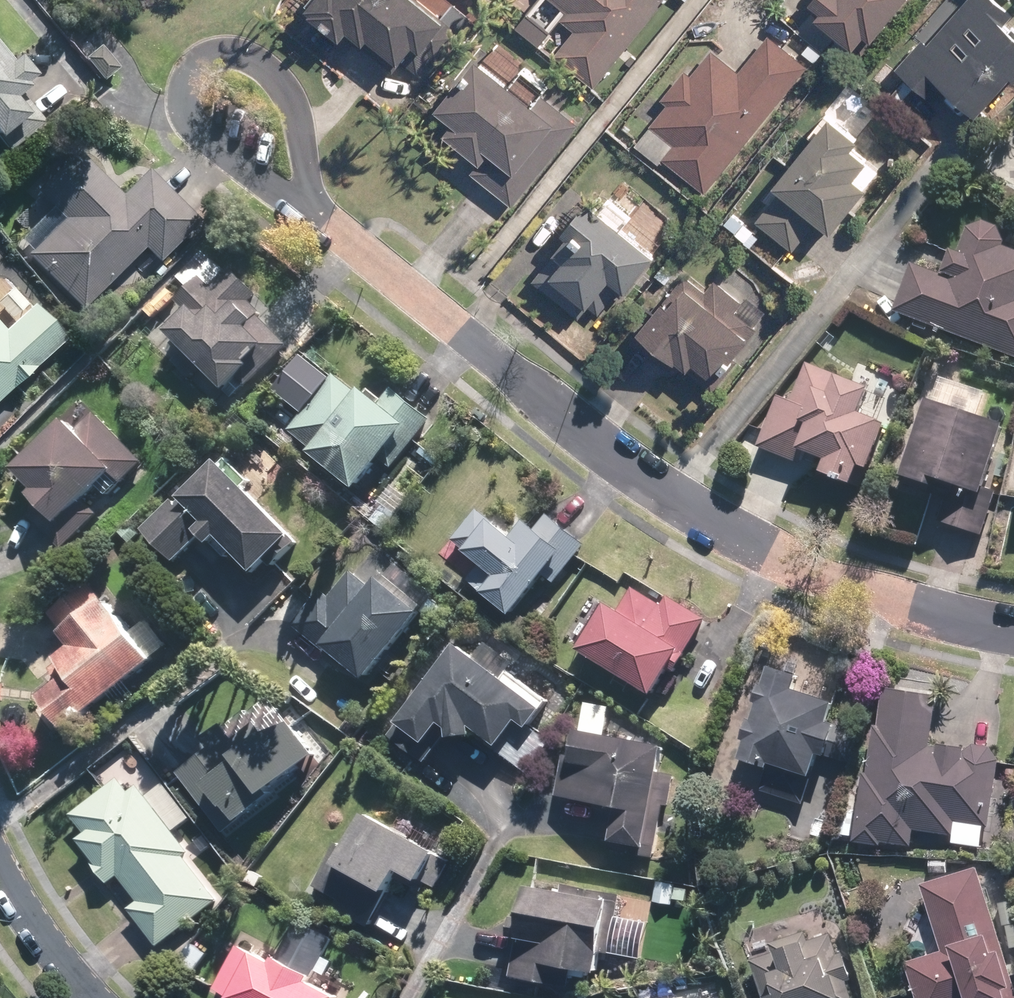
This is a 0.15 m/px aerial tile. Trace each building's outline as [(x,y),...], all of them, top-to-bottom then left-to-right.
[(312,5),(317,8),(315,10),(346,36),(354,27),(370,40),(374,36),(405,60),(408,56),(429,73),(442,58),(449,64),(473,34),(432,0),(316,0),(312,5)] [(570,9),(563,17),(576,29),(556,54),(596,86),(666,0),(558,0),(570,9)] [(823,6),(818,11),(857,42),(869,51),(882,35),(877,31),(903,0),(817,0),(823,6)] [(1013,25),(1013,24),(1013,6),(1007,0),(976,0),(937,43),(931,39),(905,69),(940,99),(952,86),(984,113),(1013,78),(1013,25)] [(708,191),(811,64),(771,33),(742,69),(715,47),(694,73),(687,67),(664,96),(671,101),(653,123),(676,141),(664,157),(708,191)] [(799,52),(812,62),(820,50),(808,40),(799,52)] [(111,66),(92,44),(78,56),(96,79),(111,66)] [(0,47),(0,135),(2,137),(2,136),(9,144),(44,115),(25,91),(31,86),(28,83),(38,75),(21,54),(12,62),(0,47)] [(529,103),(467,54),(427,104),(445,119),(436,130),(474,160),(465,170),(508,204),(574,122),(537,93),(529,103)] [(865,143),(872,134),(843,111),(785,181),(796,189),(772,219),(810,249),(833,219),(844,228),(880,183),(867,173),(881,156),(865,143)] [(125,193),(79,148),(40,188),(69,216),(32,252),(85,307),(147,246),(161,260),(203,217),(151,167),(125,193)] [(634,288),(663,252),(596,198),(567,233),(571,238),(562,250),(567,253),(546,280),(593,317),(602,306),(612,313),(632,287),(634,288)] [(1013,351),(1013,244),(1013,242),(1013,237),(1008,224),(993,219),(978,225),(969,250),(960,246),(951,270),(960,274),(960,275),(921,260),(903,310),(1013,351)] [(268,292),(237,264),(219,283),(209,273),(184,297),(191,304),(170,326),(230,386),(244,372),(255,383),(297,342),(265,309),(267,306),(260,300),(268,292)] [(714,290),(693,274),(640,340),(678,370),(685,361),(723,390),(747,360),(740,355),(754,336),(758,339),(767,327),(745,310),(751,301),(723,278),(714,290)] [(164,314),(178,300),(170,291),(155,306),(164,314)] [(71,336),(39,302),(12,327),(0,315),(0,402),(71,336)] [(851,412),(861,385),(801,361),(785,399),(771,395),(753,444),(795,460),(799,450),(817,457),(812,469),(857,487),(866,464),(863,464),(878,422),(851,412)] [(347,389),(328,373),(283,428),(303,444),(298,450),(345,487),(371,455),(385,466),(425,418),(386,387),(372,404),(349,386),(347,389)] [(977,534),(991,491),(974,485),(995,423),(919,396),(893,473),(943,490),(934,520),(977,534)] [(149,462),(101,413),(85,428),(76,419),(26,469),(48,490),(42,495),(49,502),(35,516),(67,549),(104,515),(93,503),(120,476),(127,483),(149,462)] [(305,537),(231,463),(194,501),(188,508),(180,500),(150,530),(181,561),(211,533),(234,559),(244,550),(268,574),(305,537)] [(379,530),(392,513),(379,503),(366,520),(379,530)] [(505,534),(471,508),(447,538),(457,546),(454,550),(486,575),(473,590),(502,613),(536,571),(548,582),(579,543),(541,513),(529,529),(516,520),(505,534)] [(354,679),(409,610),(368,576),(362,583),(346,570),(324,596),(314,589),(286,624),(354,679)] [(50,697),(77,732),(165,662),(117,601),(112,605),(95,584),(55,615),(83,650),(57,671),(67,684),(50,697)] [(656,604),(627,587),(612,612),(597,602),(568,648),(642,694),(660,666),(667,671),(700,618),(661,595),(656,604)] [(518,727),(533,707),(446,643),(387,721),(391,725),(383,735),(418,761),(438,735),(438,736),(462,734),(461,726),(487,745),(507,718),(518,727)] [(785,689),(789,675),(760,666),(754,684),(752,684),(746,703),(748,703),(743,719),(740,717),(733,739),(736,740),(730,758),(759,767),(760,763),(763,764),(754,790),(798,804),(808,773),(804,771),(809,753),(846,764),(855,730),(819,721),(824,701),(785,689)] [(925,746),(933,695),(878,686),(871,726),(869,725),(861,772),(858,772),(848,840),(876,845),(876,842),(906,846),(909,828),(949,835),(951,821),(984,826),(994,760),(985,747),(968,744),(961,751),(958,751),(959,746),(933,743),(932,747),(925,746)] [(201,746),(169,771),(215,832),(272,788),(266,781),(304,752),(280,720),(253,732),(247,723),(227,738),(214,722),(194,737),(201,746)] [(649,770),(654,745),(566,728),(561,755),(557,754),(549,796),(608,807),(601,840),(621,844),(619,852),(649,857),(658,804),(662,805),(668,774),(649,770)] [(134,792),(124,779),(76,815),(92,835),(84,840),(101,860),(97,863),(114,885),(124,877),(144,901),(134,909),(163,947),(223,901),(190,857),(195,853),(142,785),(134,792)] [(430,889),(447,860),(351,805),(297,897),(360,933),(394,874),(408,882),(410,877),(430,889)] [(971,867),(915,885),(937,951),(900,961),(911,997),(1013,997),(971,867)] [(671,883),(653,881),(649,901),(667,905),(671,883)] [(614,893),(557,884),(556,891),(517,884),(508,937),(512,938),(504,976),(554,986),(558,968),(587,973),(591,951),(604,954),(614,893)] [(800,931),(765,943),(768,953),(746,960),(759,997),(848,997),(826,933),(804,940),(800,931)] [(182,961),(197,973),(211,954),(195,943),(182,961)] [(244,946),(220,989),(236,997),(346,997),(320,984),(324,979),(288,960),(285,965),(267,955),(265,958),(244,946)]
